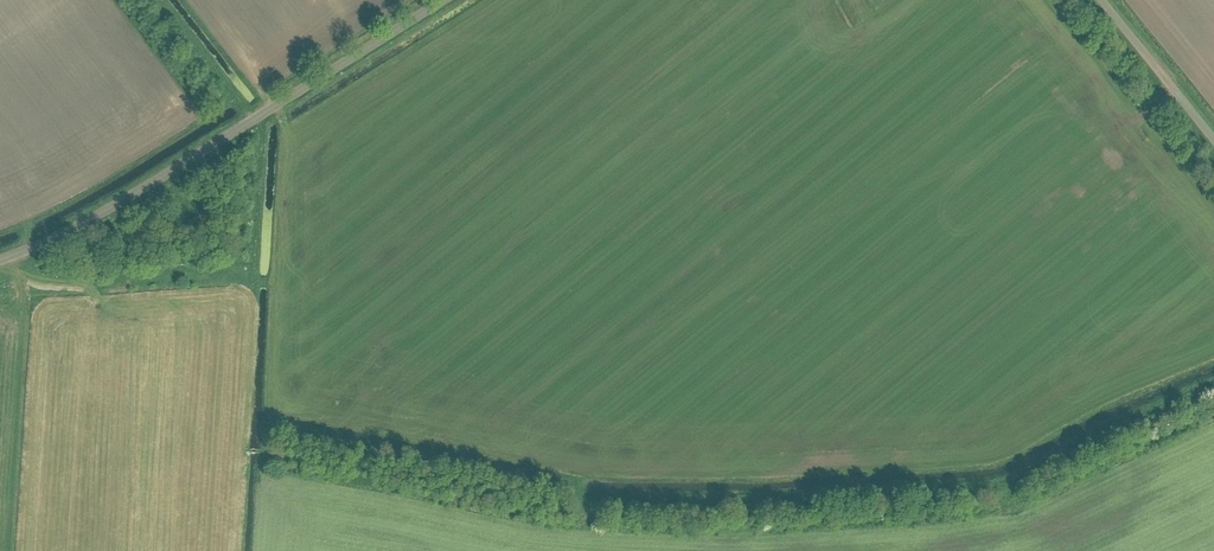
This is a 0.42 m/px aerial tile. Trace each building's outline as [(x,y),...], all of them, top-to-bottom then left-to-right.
[(229,102),(233,98),(225,89),(221,92),(229,102)]
